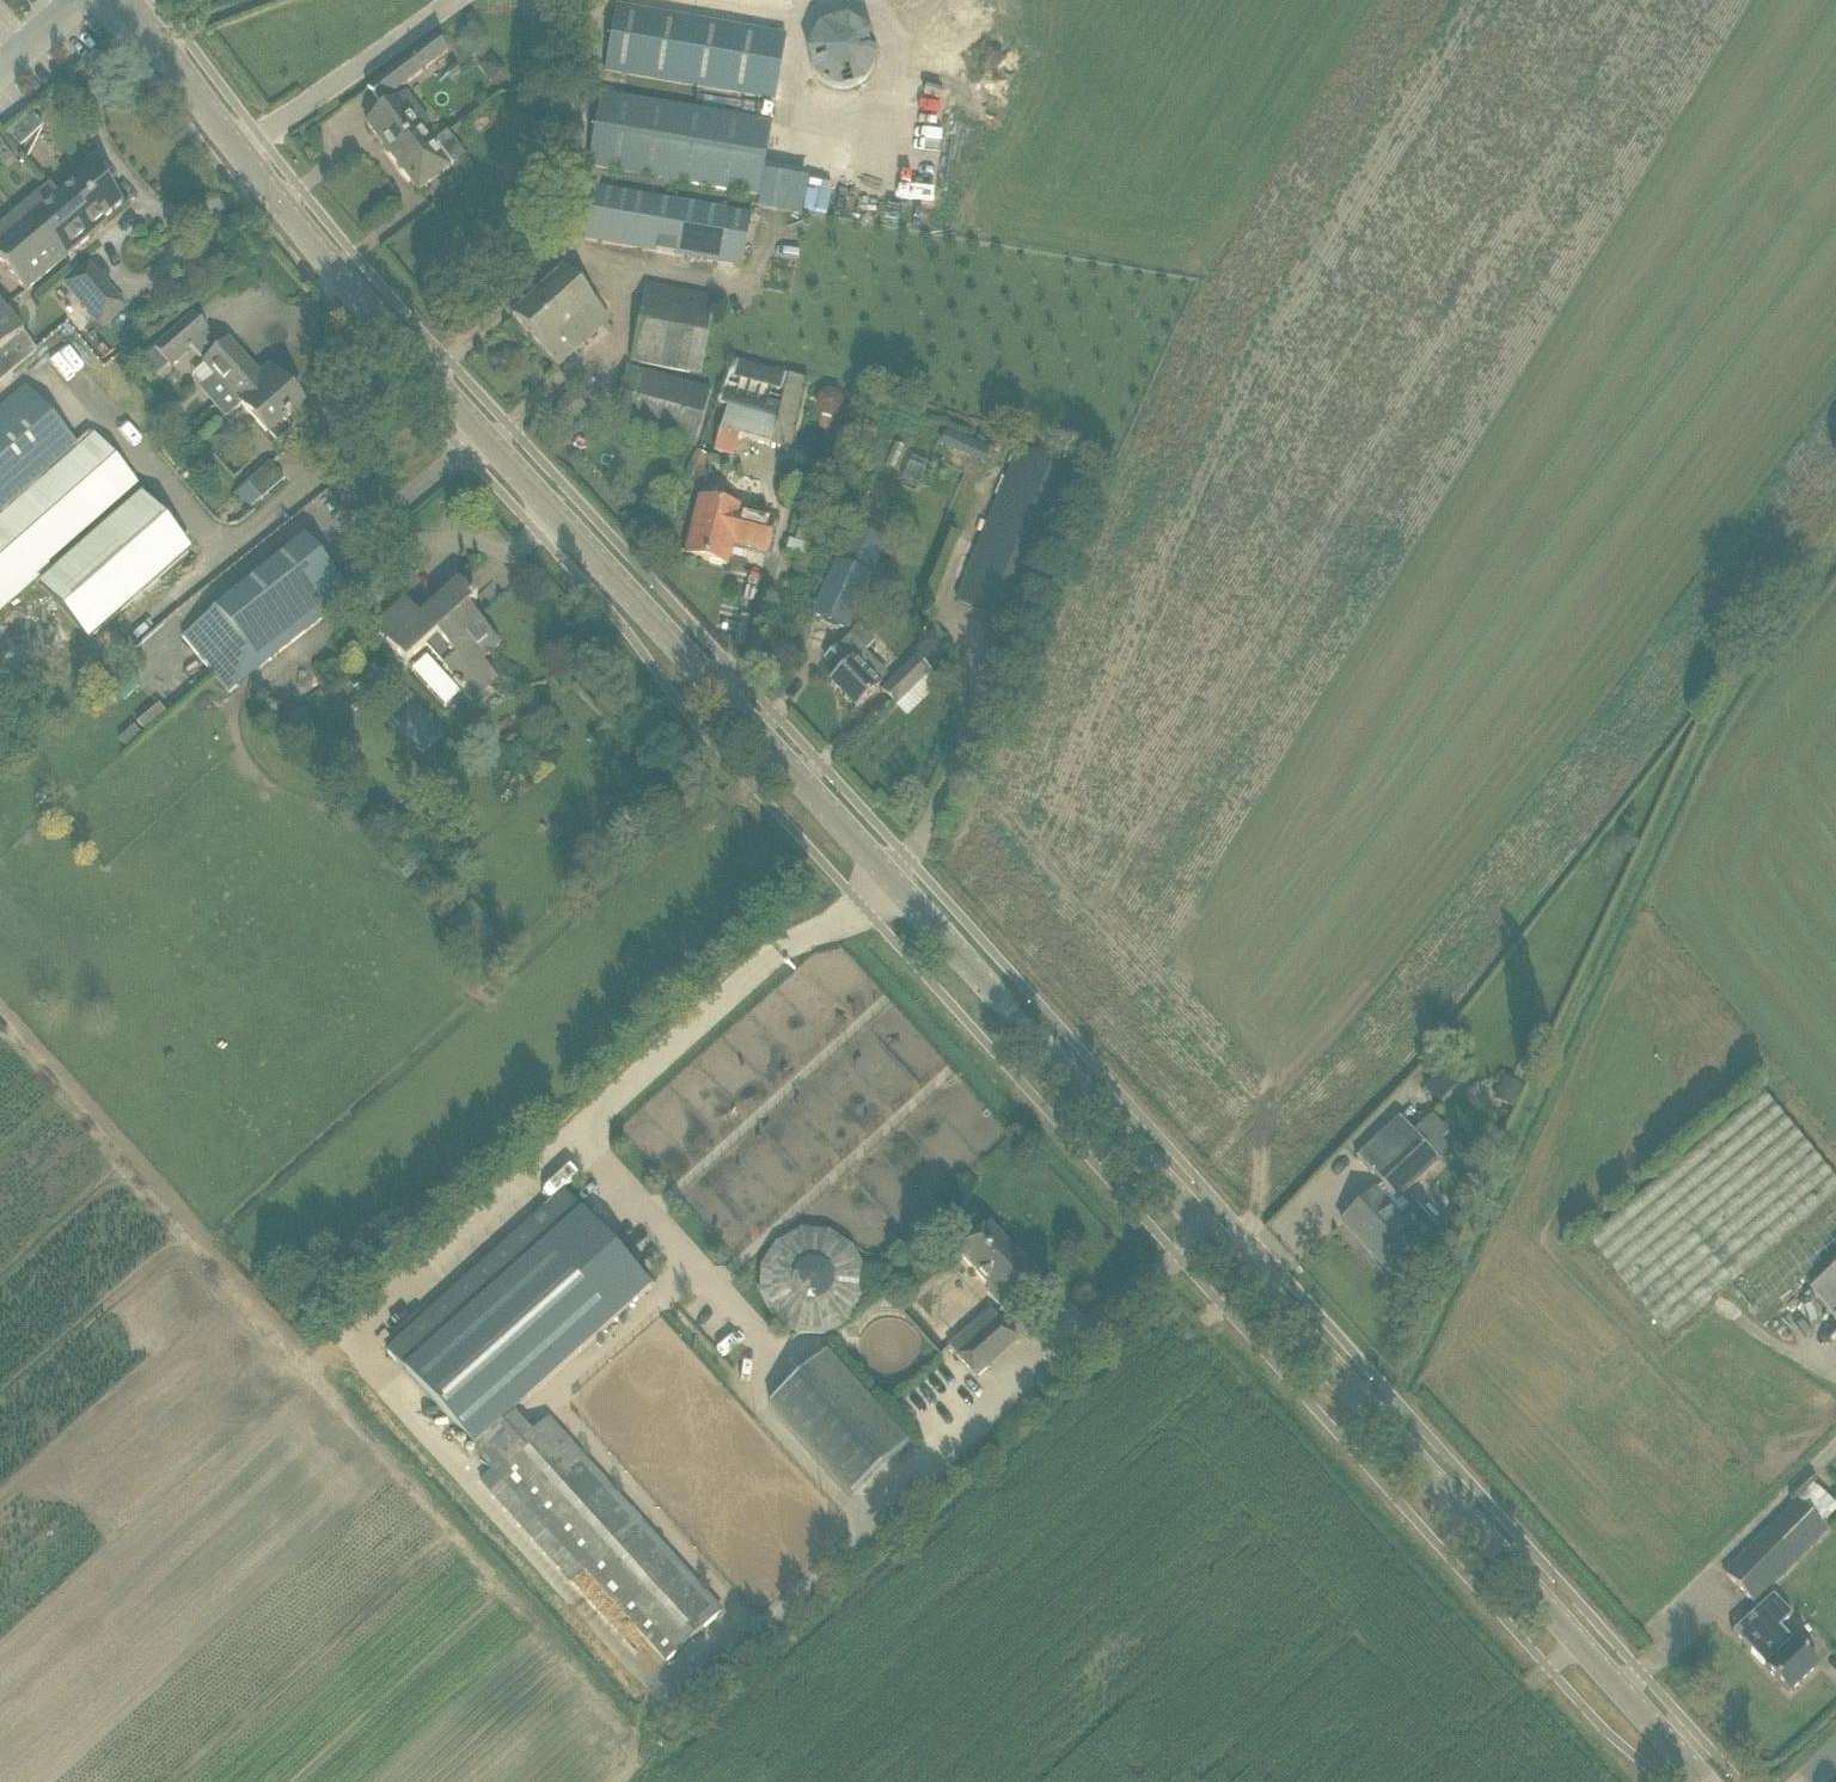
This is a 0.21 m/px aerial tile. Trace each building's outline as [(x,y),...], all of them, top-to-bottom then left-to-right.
[(604,70),(733,92),(775,99),(786,35),(615,6),(604,70)] [(869,32),(844,21),(818,29),(806,53),(813,80),(838,92),(865,84),(878,60),(869,32)] [(367,90),(379,105),(445,54),(434,39),(367,90)] [(489,54),(478,63),(490,78),(501,69),(489,54)] [(385,109),(366,123),(393,159),(399,166),(401,169),(406,175),(408,177),(419,192),(449,168),(464,157),(465,156),(448,133),(432,146),(419,130),(424,127),(426,125),(428,123),(423,117),(415,105),(406,94),(386,108),(385,109)] [(588,166),(759,194),(771,122),(600,94),(588,166)] [(33,115),(21,126),(30,136),(42,125),(33,115)] [(104,219),(123,203),(93,167),(59,196),(50,185),(0,227),(0,262),(26,292),(107,223),(104,219)] [(803,186),(793,260),(774,258),(764,335),(785,338),(782,361),(809,365),(832,190),(803,186)] [(584,239),(736,265),(743,261),(751,214),(593,187),(584,239)] [(512,316),(558,367),(609,320),(563,269),(512,316)] [(631,361),(655,366),(700,374),(715,297),(646,284),(631,361)] [(88,313),(104,331),(127,311),(112,293),(88,313)] [(37,350),(23,333),(0,306),(0,381),(37,350)] [(153,350),(168,366),(209,331),(195,314),(153,350)] [(290,420),(289,418),(302,407),(274,374),(264,383),(242,359),(228,343),(205,363),(219,379),(206,390),(228,416),(241,405),(277,446),(294,431),(287,423),(290,420)] [(719,434),(715,451),(732,456),(737,438),(790,452),(807,383),(734,363),(731,362),(729,369),(788,384),(780,414),(719,398),(718,403),(728,407),(719,434)] [(613,424),(695,446),(711,390),(628,367),(613,424)] [(35,485),(76,449),(25,391),(0,413),(0,516),(35,485)] [(135,486),(91,436),(76,449),(35,485),(0,516),(0,604),(135,486)] [(982,540),(957,599),(1026,626),(1088,478),(1020,449),(1013,465),(1016,467),(1012,478),(1008,478),(982,540)] [(696,451),(689,467),(701,472),(708,456),(696,451)] [(240,497),(250,509),(261,499),(248,483),(241,488),(245,493),(240,497)] [(146,500),(58,577),(96,620),(168,557),(177,567),(189,556),(186,552),(189,549),(146,500)] [(687,554),(726,565),(732,544),(766,554),(774,523),(740,514),(741,511),(701,500),(687,554)] [(851,526),(811,614),(847,630),(886,542),(851,526)] [(183,637),(229,692),(350,595),(305,540),(183,637)] [(790,540),(787,552),(805,557),(808,545),(790,540)] [(373,628),(406,665),(425,647),(443,668),(442,669),(454,681),(452,683),(461,693),(463,691),(471,700),(497,677),(482,660),(499,644),(467,609),(473,605),(477,602),(472,596),(472,597),(459,583),(421,617),(404,600),(373,628)] [(825,660),(839,675),(830,683),(856,710),(879,688),(854,662),(874,642),(859,627),(825,660)] [(881,692),(895,705),(929,671),(915,658),(881,692)] [(159,704),(137,722),(145,731),(166,713),(159,704)] [(270,704),(260,708),(264,719),(274,715),(270,704)] [(1534,1056),(1537,1049),(1531,1046),(1528,1053),(1534,1056)] [(1502,1079),(1498,1099),(1516,1103),(1521,1083),(1502,1079)] [(1665,1336),(1835,1194),(1835,1184),(1762,1096),(1587,1243),(1665,1336)] [(1381,1186),(1385,1189),(1396,1202),(1439,1163),(1425,1148),(1433,1140),(1420,1126),(1412,1134),(1398,1118),(1355,1158),(1381,1186)] [(562,1191),(385,1350),(472,1448),(510,1413),(650,1288),(562,1191)] [(1341,1222),(1391,1277),(1440,1233),(1413,1204),(1398,1218),(1374,1192),(1341,1222)] [(958,1253),(996,1296),(993,1299),(1004,1311),(1041,1277),(1023,1257),(1020,1261),(989,1226),(975,1238),(972,1235),(959,1247),(961,1250),(958,1253)] [(846,1234),(797,1233),(765,1246),(764,1299),(777,1329),(833,1331),(859,1320),(860,1270),(846,1234)] [(1835,1322),(1835,1272),(1811,1293),(1835,1322)] [(949,1347),(976,1378),(990,1365),(962,1335),(949,1347)] [(769,1404),(852,1496),(908,1444),(826,1353),(769,1404)] [(510,1413),(472,1448),(491,1469),(666,1663),(721,1613),(547,1419),(529,1434),(510,1413)] [(1796,1500),(1723,1574),(1755,1605),(1788,1572),(1828,1531),(1822,1526),(1797,1500),(1796,1500)] [(1832,1604),(1807,1579),(1785,1600),(1809,1625),(1832,1604)] [(1792,1643),(1777,1628),(1791,1615),(1773,1595),(1732,1632),(1750,1652),(1751,1651),(1765,1667),(1765,1668),(1788,1693),(1817,1666),(1794,1641),(1792,1643)]
